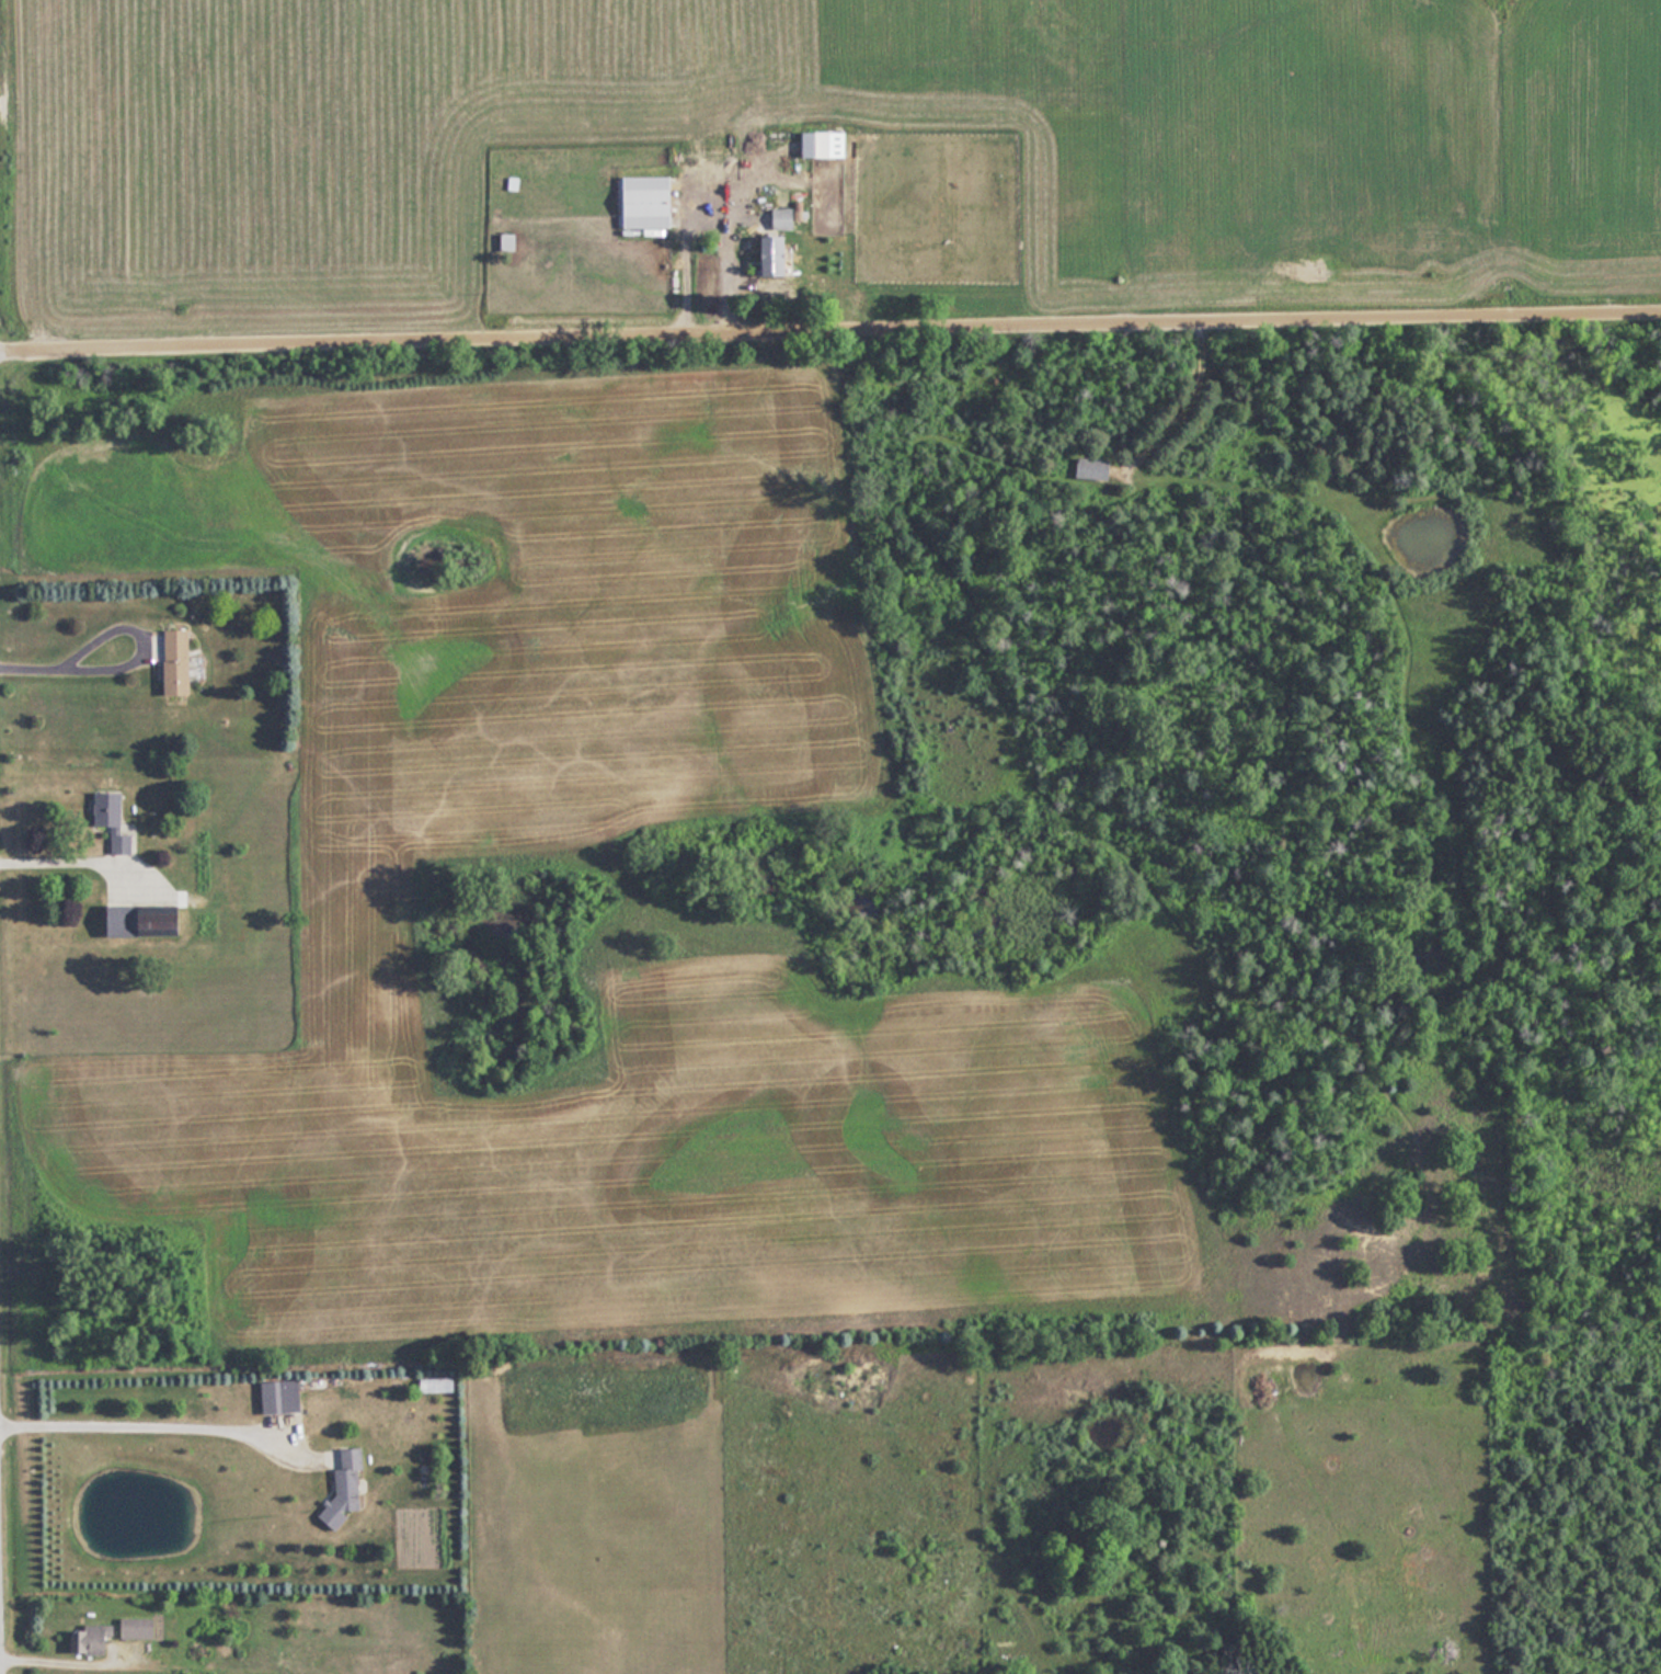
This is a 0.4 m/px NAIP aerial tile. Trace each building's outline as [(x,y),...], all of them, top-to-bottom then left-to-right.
[(805,158),(847,158),(848,132),(806,131),(805,158)] [(844,206),(844,186),(824,186),(824,206),(844,206)] [(675,189),(626,189),(626,217),(675,217),(675,189)] [(795,209),(774,209),(774,230),(795,230),(795,209)] [(519,252),(519,233),(502,233),(502,252),(519,252)] [(767,239),(768,267),(790,266),(788,239),(767,239)] [(1114,460),(1080,458),(1079,479),(1113,480),(1114,460)] [(167,630),(168,697),(192,696),(190,630),(167,630)] [(98,827),(113,827),(113,853),(134,853),(134,835),(124,835),(124,793),(98,793),(98,827)] [(107,905),(107,937),(142,937),(142,905),(107,905)] [(292,1413),(292,1382),(264,1382),(264,1413),(292,1413)] [(364,1509),(362,1447),(342,1448),(343,1468),(336,1468),(337,1505),(323,1506),(324,1518),(333,1518),(333,1525),(349,1524),(349,1510),(364,1509)] [(157,1618),(122,1618),(122,1637),(157,1637),(157,1618)] [(72,1625),(72,1652),(112,1652),(112,1625),(72,1625)]
